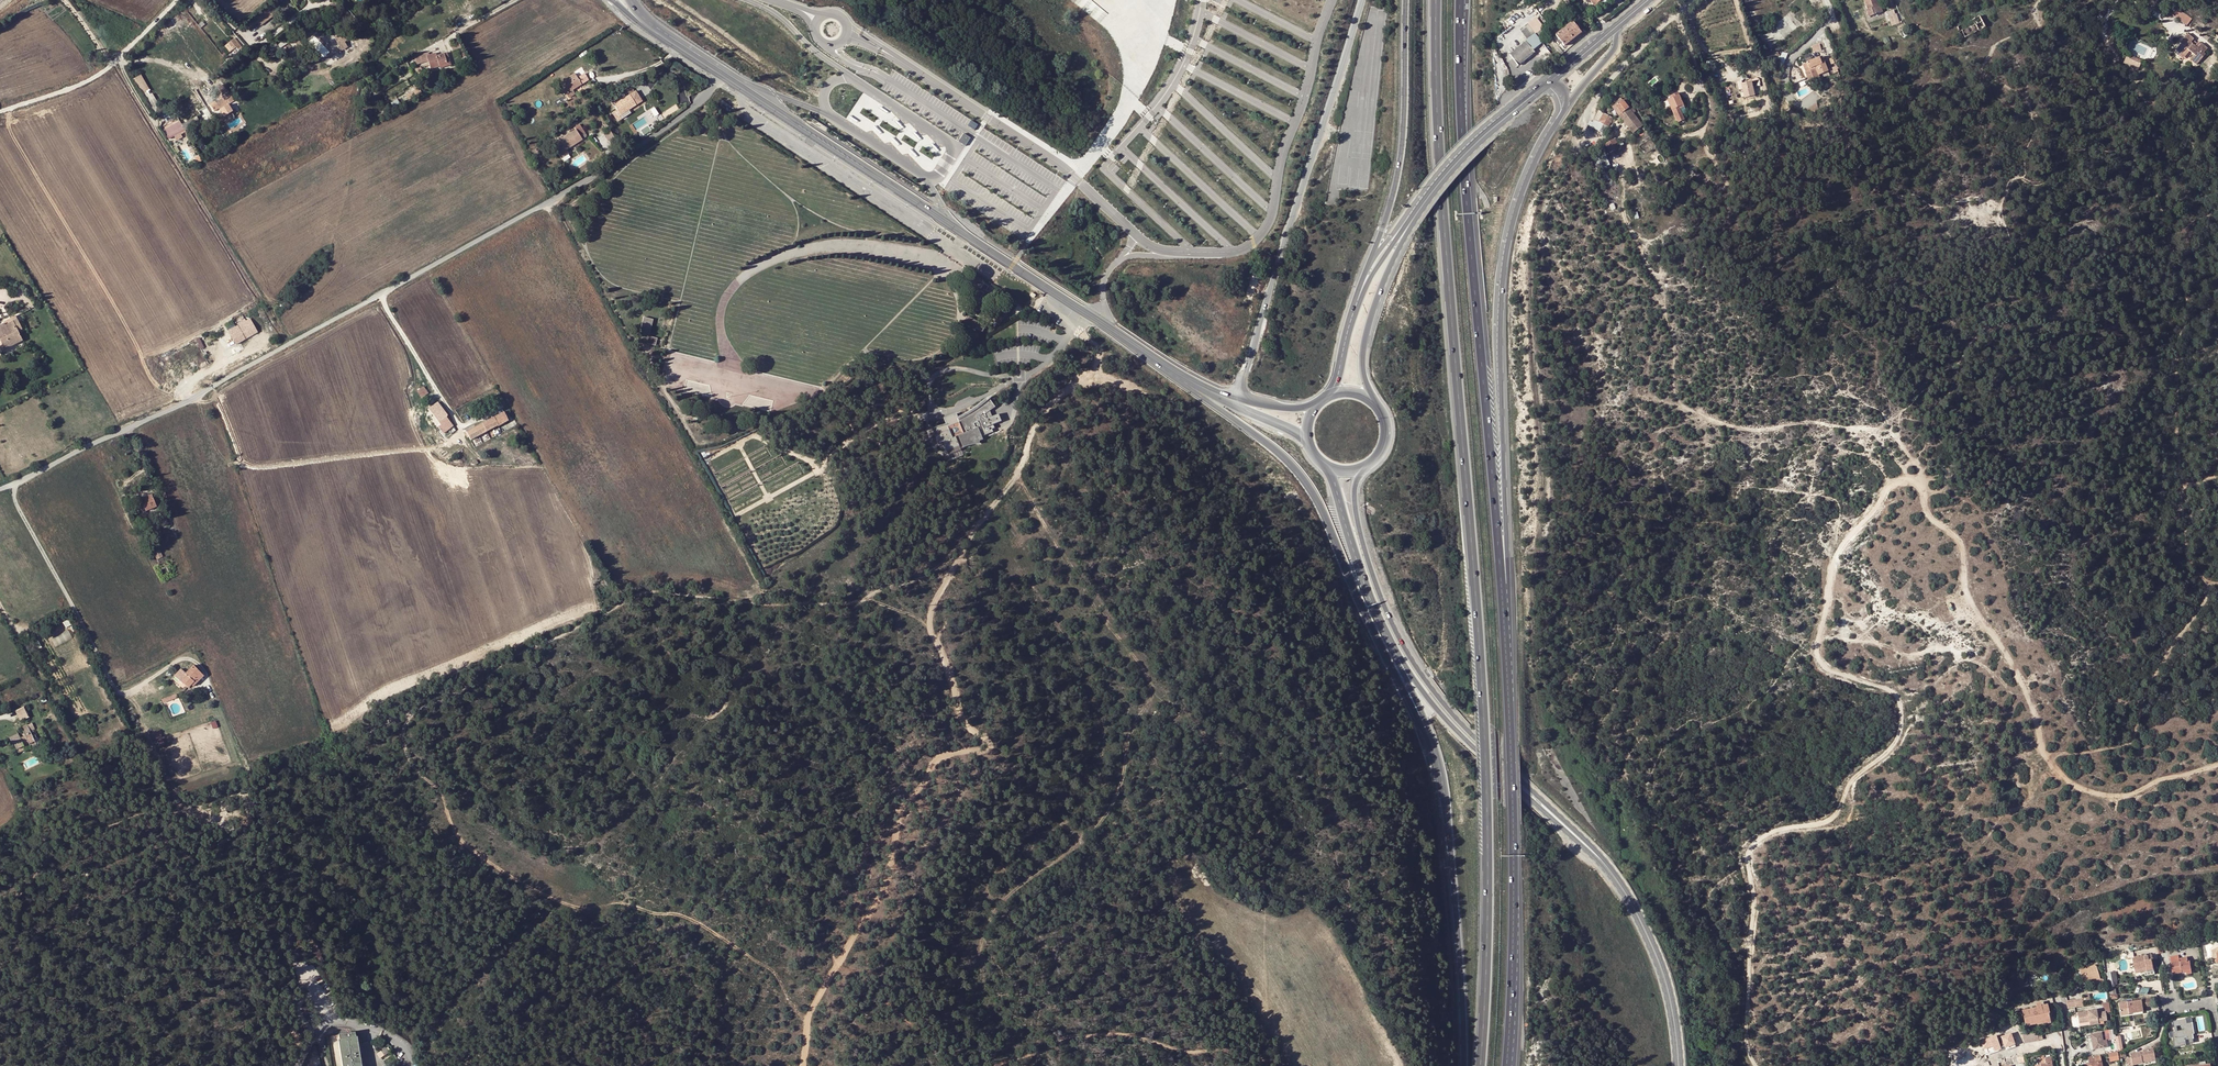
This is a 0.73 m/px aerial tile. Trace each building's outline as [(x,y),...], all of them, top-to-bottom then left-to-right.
[(1879,6),(1876,0),(1864,0),(1868,10),(1879,6)] [(1879,6),(1868,10),(1866,10),(1869,17),(1883,12),(1880,5),(1879,6)] [(270,8),(255,19),(259,24),(274,13),(270,8)] [(1894,18),(1890,8),(1886,9),(1891,23),(1897,21),(1896,18),(1894,18)] [(2178,8),(2173,15),(2179,19),(2184,12),(2178,8)] [(2192,19),(2184,12),(2179,19),(2186,25),(2192,19)] [(1563,46),(1580,32),(1571,21),(1554,36),(1558,40),(1555,42),(1557,44),(1560,42),(1563,46)] [(1541,29),(1509,54),(1517,65),(1533,52),(1531,49),(1543,38),(1541,36),(1544,34),(1541,29)] [(2180,43),(2181,44),(2175,52),(2180,56),(2187,48),(2190,50),(2195,55),(2191,60),(2197,64),(2206,54),(2204,52),(2208,47),(2202,42),(2201,43),(2199,42),(2196,45),(2192,42),(2194,38),(2188,33),(2180,43)] [(234,38),(228,43),(233,49),(236,47),(239,51),(231,56),(230,55),(224,59),(226,62),(231,58),(231,60),(243,50),(234,38)] [(295,39),(292,39),(289,41),(288,44),(289,47),(292,47),(295,45),(296,42),(295,39)] [(460,42),(451,45),(453,51),(462,48),(460,42)] [(282,52),(276,43),(268,48),(274,57),(282,52)] [(1820,44),(1812,47),(1814,53),(1822,51),(1820,44)] [(2187,48),(2180,56),(2183,59),(2190,50),(2187,48)] [(430,69),(439,67),(439,68),(451,65),(448,52),(436,55),(435,53),(428,54),(428,53),(419,55),(421,63),(428,61),(430,69)] [(1966,62),(1971,57),(1968,53),(1963,58),(1966,62)] [(2142,60),(2132,55),(2130,59),(2141,64),(2142,60)] [(1816,69),(1819,77),(1830,72),(1826,63),(1824,57),(1808,63),(1808,64),(1802,66),(1806,74),(1816,69)] [(2141,64),(2130,59),(2127,65),(2137,70),(2141,64)] [(132,79),(156,119),(167,111),(164,106),(160,106),(140,74),(132,79)] [(577,79),(575,76),(569,80),(568,79),(567,80),(573,90),(589,80),(584,74),(577,79)] [(573,90),(567,80),(557,86),(564,96),(565,95),(572,91),(573,90)] [(1745,99),(1755,97),(1752,80),(1739,83),(1740,90),(1744,89),(1745,99)] [(216,90),(222,85),(219,82),(211,88),(220,100),(222,98),(216,90)] [(216,90),(222,98),(220,100),(216,103),(215,101),(209,106),(214,112),(220,108),(221,109),(233,99),(222,85),(216,90)] [(414,90),(406,94),(408,99),(416,95),(414,90)] [(568,99),(574,95),(572,91),(565,95),(568,99)] [(624,112),(636,105),(634,102),(639,99),(635,92),(614,105),(617,110),(620,115),(624,112)] [(1673,100),(1669,102),(1673,111),(1679,124),(1683,121),(1686,120),(1683,113),(1681,108),(1684,106),(1680,97),(1673,100)] [(1642,123),(1630,109),(1632,107),(1627,99),(1624,101),(1622,98),(1612,107),(1634,136),(1644,127),(1644,126),(1645,125),(1643,122),(1642,123)] [(230,104),(221,109),(225,116),(234,111),(230,104)] [(614,111),(618,119),(625,115),(624,112),(620,115),(617,110),(614,111)] [(1600,112),(1595,123),(1592,122),(1589,127),(1592,129),(1606,136),(1614,119),(1600,112)] [(187,121),(181,125),(185,131),(200,122),(196,116),(187,121)] [(230,128),(243,123),(241,117),(227,122),(230,128)] [(164,127),(170,138),(185,131),(181,125),(179,121),(178,119),(164,127)] [(972,120),(968,125),(975,130),(979,124),(972,120)] [(648,125),(642,129),(645,134),(652,130),(648,125)] [(582,140),(580,137),(584,134),(580,128),(560,140),(563,145),(566,150),(570,147),(582,140)] [(614,137),(609,129),(602,132),(608,141),(614,137)] [(971,138),(964,134),(961,139),(959,142),(966,147),(971,138)] [(1743,150),(1749,148),(1746,139),(1739,141),(1743,150)] [(1614,140),(1608,144),(1606,145),(1608,148),(1611,154),(1621,149),(1619,144),(1617,145),(1614,140)] [(560,147),(564,155),(572,150),(570,147),(566,150),(563,145),(560,147)] [(535,148),(529,152),(532,157),(539,153),(537,150),(535,148)] [(1607,157),(1595,162),(1598,171),(1611,166),(1607,157)] [(1005,201),(1001,208),(1009,212),(1013,206),(1005,201)] [(993,217),(999,221),(1003,215),(997,211),(993,217)] [(1011,227),(1017,230),(1020,225),(1014,222),(1011,227)] [(985,294),(987,290),(989,287),(985,284),(981,291),(985,294)] [(981,291),(970,307),(980,313),(986,303),(987,304),(993,295),(987,290),(985,294),(981,291)] [(995,323),(1000,326),(1012,307),(1007,304),(995,323)] [(1,353),(23,342),(18,331),(22,330),(16,317),(10,320),(12,324),(5,328),(4,325),(0,328),(0,331),(0,351),(1,353)] [(986,327),(969,317),(964,326),(975,333),(977,330),(983,333),(986,327)] [(249,318),(236,326),(237,329),(251,322),(249,318)] [(654,321),(645,318),(638,343),(647,346),(647,345),(649,337),(654,321)] [(245,340),(257,332),(251,322),(237,329),(245,340)] [(245,340),(237,329),(229,333),(236,345),(245,340)] [(655,339),(649,337),(647,345),(653,347),(655,339)] [(422,388),(418,390),(423,397),(426,394),(422,388)] [(947,424),(932,428),(938,444),(943,442),(948,453),(949,455),(961,450),(961,449),(963,448),(970,445),(980,443),(980,441),(983,440),(982,436),(993,432),(992,429),(995,428),(993,425),(1001,421),(999,414),(987,419),(985,414),(995,407),(990,399),(989,399),(989,400),(988,401),(987,401),(986,403),(983,405),(981,407),(977,410),(974,412),(971,414),(967,416),(965,417),(960,419),(958,420),(957,417),(956,414),(950,416),(945,419),(947,424)] [(962,415),(957,417),(958,420),(960,419),(965,417),(967,416),(971,414),(974,412),(977,410),(981,407),(983,405),(986,403),(987,401),(988,401),(986,399),(984,400),(983,402),(981,403),(980,404),(978,406),(975,408),(972,410),(969,412),(965,414),(963,415),(962,415)] [(447,415),(438,402),(428,408),(434,416),(440,424),(438,425),(439,427),(437,428),(439,430),(440,429),(443,433),(446,431),(442,425),(444,423),(445,425),(453,420),(450,416),(447,418),(446,416),(447,415)] [(497,427),(508,421),(504,412),(466,432),(470,441),(496,426),(497,427)] [(430,418),(436,429),(437,428),(439,427),(438,425),(440,424),(434,416),(430,418)] [(961,450),(949,455),(951,460),(963,455),(961,450)] [(161,505),(156,493),(141,499),(145,511),(161,505)] [(159,550),(153,553),(156,560),(162,557),(159,550)] [(52,638),(56,645),(72,636),(68,629),(52,638)] [(184,672),(177,679),(187,687),(193,681),(190,678),(196,672),(190,667),(185,673),(184,672)] [(177,679),(184,672),(181,669),(174,676),(177,679)] [(165,703),(174,699),(173,694),(163,698),(165,703)] [(20,722),(28,718),(22,707),(15,711),(20,722)] [(19,737),(18,735),(9,739),(12,745),(14,744),(18,753),(26,749),(24,745),(28,743),(31,749),(37,746),(33,739),(36,737),(34,732),(31,734),(26,725),(21,728),(24,734),(19,737)] [(160,730),(152,733),(154,740),(163,737),(160,730)] [(2141,957),(2132,959),(2134,970),(2135,974),(2144,972),(2145,975),(2154,974),(2151,959),(2152,959),(2151,955),(2146,956),(2146,954),(2141,955),(2141,957)] [(2179,961),(2178,959),(2178,956),(2170,957),(2173,974),(2182,973),(2181,970),(2190,969),(2189,961),(2187,961),(2186,957),(2181,958),(2181,961),(2179,961)] [(2084,984),(2093,981),(2100,979),(2096,966),(2094,966),(2090,967),(2091,968),(2080,971),(2084,984)] [(2108,983),(2109,987),(2114,986),(2114,985),(2117,984),(2114,971),(2106,973),(2108,983)] [(2152,998),(2143,999),(2145,1007),(2153,1006),(2152,998)] [(2084,999),(2076,1000),(2078,1008),(2085,1006),(2084,999)] [(2118,1003),(2120,1012),(2128,1011),(2128,1014),(2142,1012),(2142,1008),(2145,1007),(2143,999),(2118,1003)] [(2068,1002),(2069,1009),(2078,1008),(2076,1000),(2068,1002)] [(2037,1007),(2022,1010),(2026,1026),(2037,1024),(2036,1025),(2051,1021),(2049,1013),(2050,1013),(2048,1004),(2036,1006),(2037,1007)] [(2079,1012),(2081,1021),(2091,1020),(2091,1022),(2091,1025),(2100,1024),(2100,1022),(2109,1021),(2107,1012),(2099,1013),(2098,1010),(2079,1012)] [(2190,1018),(2173,1021),(2174,1031),(2172,1031),(2173,1037),(2175,1037),(2176,1044),(2185,1043),(2185,1044),(2193,1042),(2191,1034),(2193,1034),(2190,1018)] [(2002,1032),(2004,1038),(2015,1035),(2012,1028),(2002,1032)] [(2114,1029),(2104,1031),(2105,1038),(2115,1036),(2114,1029)] [(2043,1038),(2041,1030),(2035,1031),(2024,1034),(2022,1034),(2024,1042),(2043,1038)] [(2090,1034),(2093,1050),(2105,1048),(2105,1047),(2108,1046),(2107,1040),(2106,1039),(2105,1040),(2103,1040),(2102,1031),(2090,1034)] [(337,1034),(338,1039),(337,1039),(342,1065),(361,1065),(356,1036),(354,1036),(354,1032),(337,1034)] [(2018,1043),(2015,1035),(2004,1038),(2002,1032),(1998,1034),(2000,1039),(1991,1042),(1994,1050),(2018,1043)] [(380,1051),(384,1056),(389,1052),(386,1047),(385,1048),(384,1047),(383,1048),(383,1049),(380,1051)] [(2142,1051),(2143,1053),(2139,1053),(2139,1052),(2130,1054),(2130,1057),(2126,1058),(2127,1065),(2132,1065),(2142,1063),(2141,1060),(2145,1059),(2145,1060),(2149,1060),(2148,1058),(2154,1057),(2153,1048),(2142,1050),(2142,1051)] [(2014,1056),(2012,1050),(2003,1053),(2004,1059),(2015,1057),(2014,1056)] [(2118,1060),(2117,1052),(2109,1053),(2110,1062),(2118,1060)] [(2017,1056),(2017,1055),(2014,1056),(2015,1057),(2004,1059),(2005,1062),(2005,1065),(2002,1065),(2011,1065),(2018,1063),(2018,1061),(2017,1057),(2017,1056)] [(2088,1058),(2089,1063),(2084,1064),(2084,1065),(2102,1065),(2099,1055),(2088,1058)]
